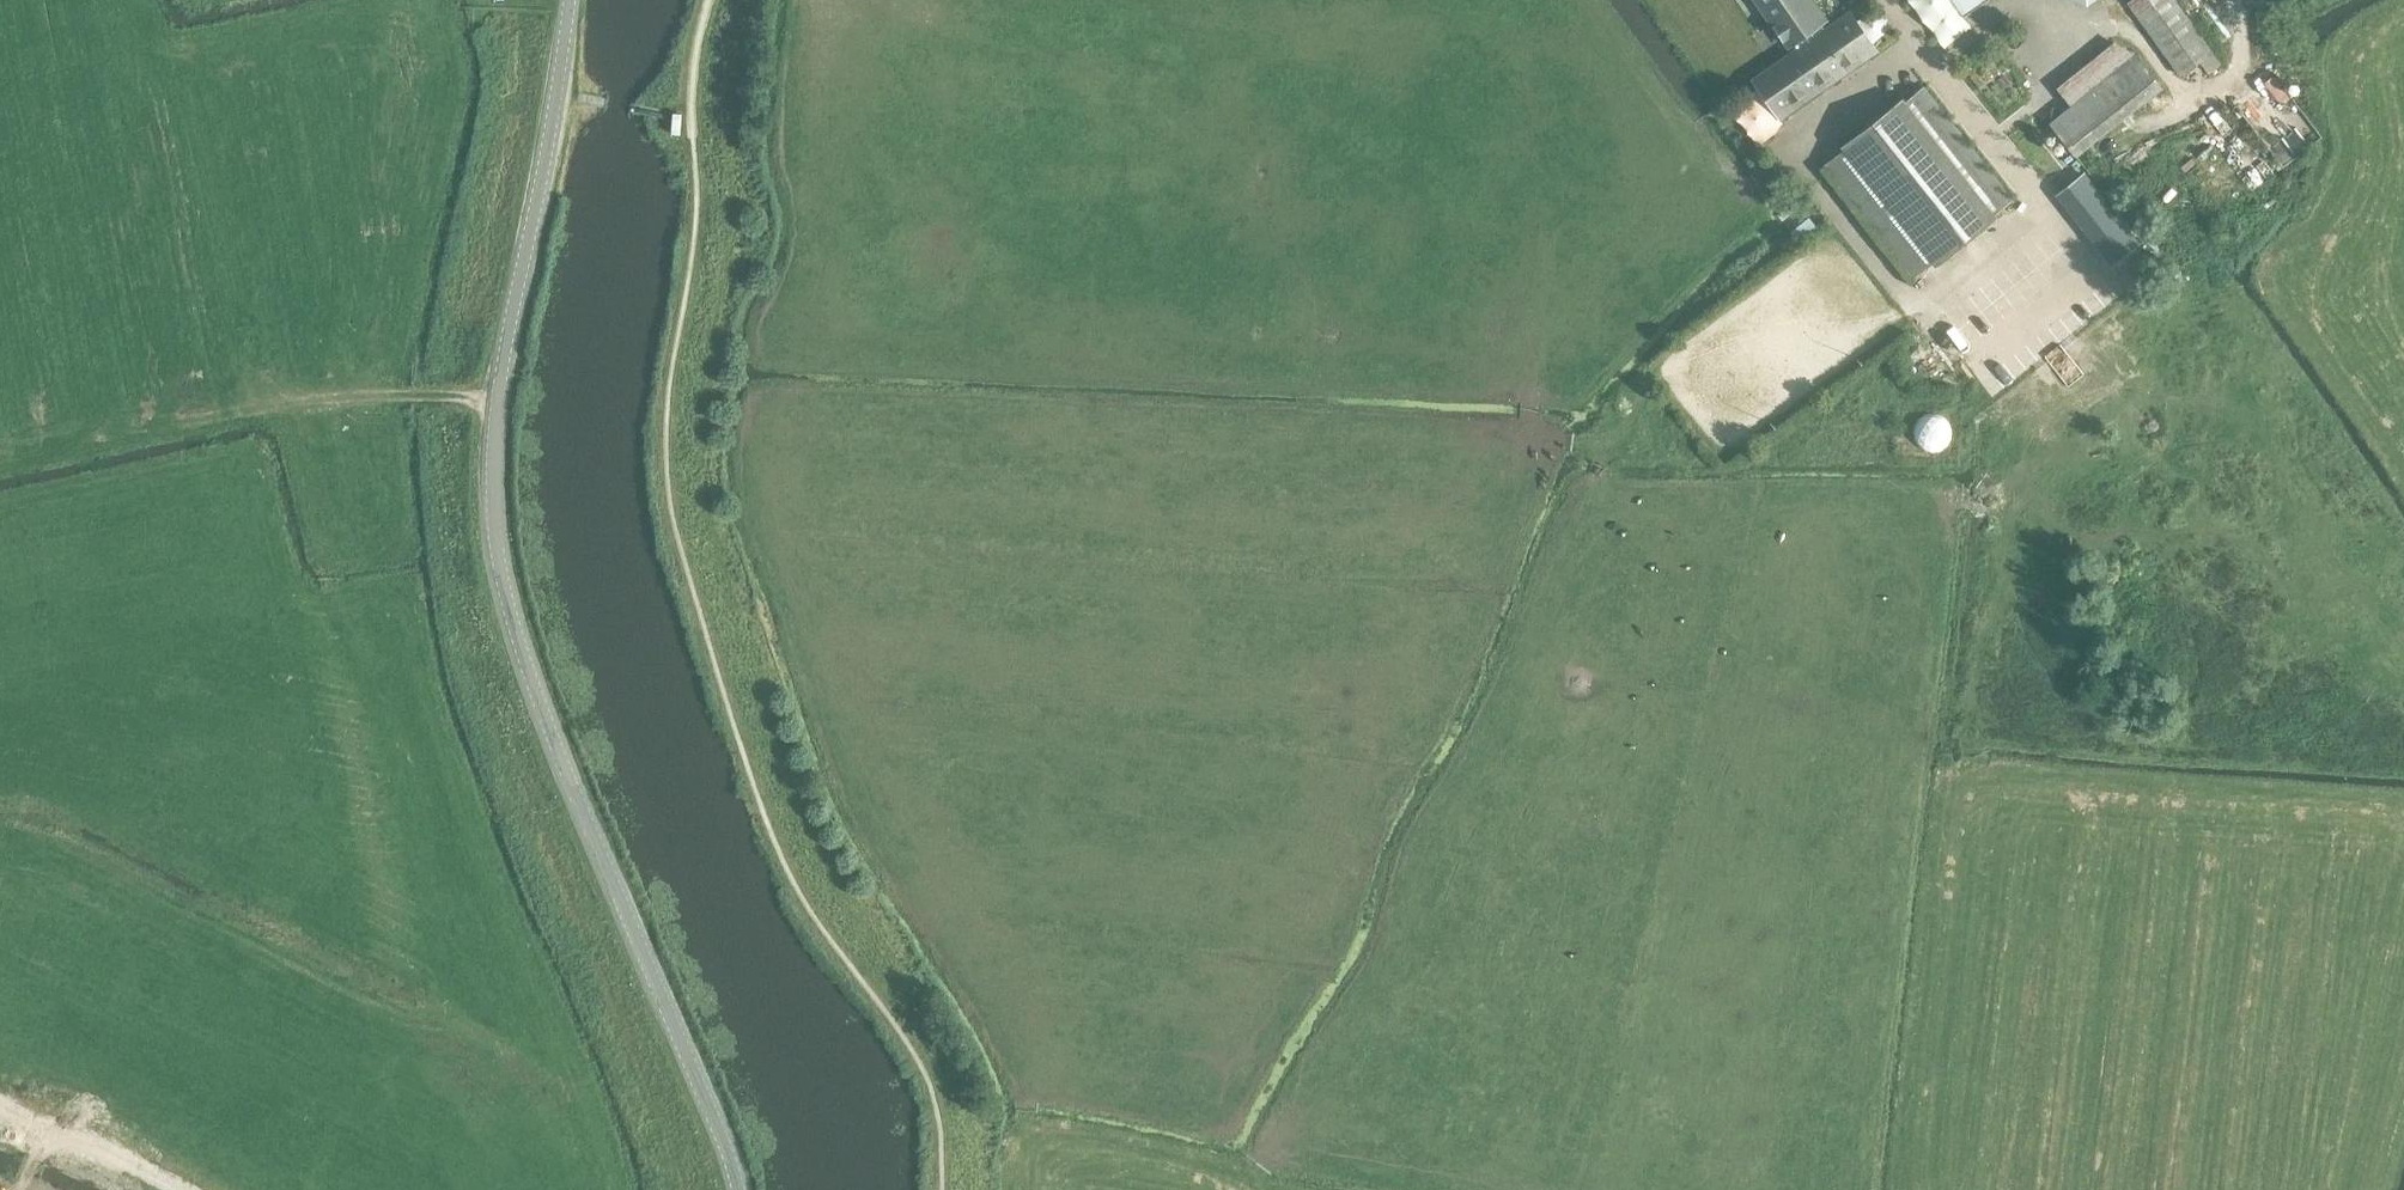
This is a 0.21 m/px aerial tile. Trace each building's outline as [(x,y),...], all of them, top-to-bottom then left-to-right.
[(1788,45),(1793,42),(1798,49),(1755,79),(1780,116),(1875,49),(1850,13),(1826,30),(1820,22),(1825,19),(1811,0),(1757,0),(1788,45)] [(1959,21),(1989,0),(1944,0),(1959,21)] [(2181,76),(2212,54),(2176,0),(2163,0),(2139,17),(2181,76)] [(2051,123),(2076,154),(2162,86),(2137,55),(2051,123)] [(2013,199),(1924,85),(1905,100),(1902,97),(1841,144),(1844,148),(1825,163),(1915,276),(1934,261),(1937,265),(1997,217),(1994,214),(2013,199)] [(2112,208),(2084,172),(2055,195),(2084,231),(2112,208)]
